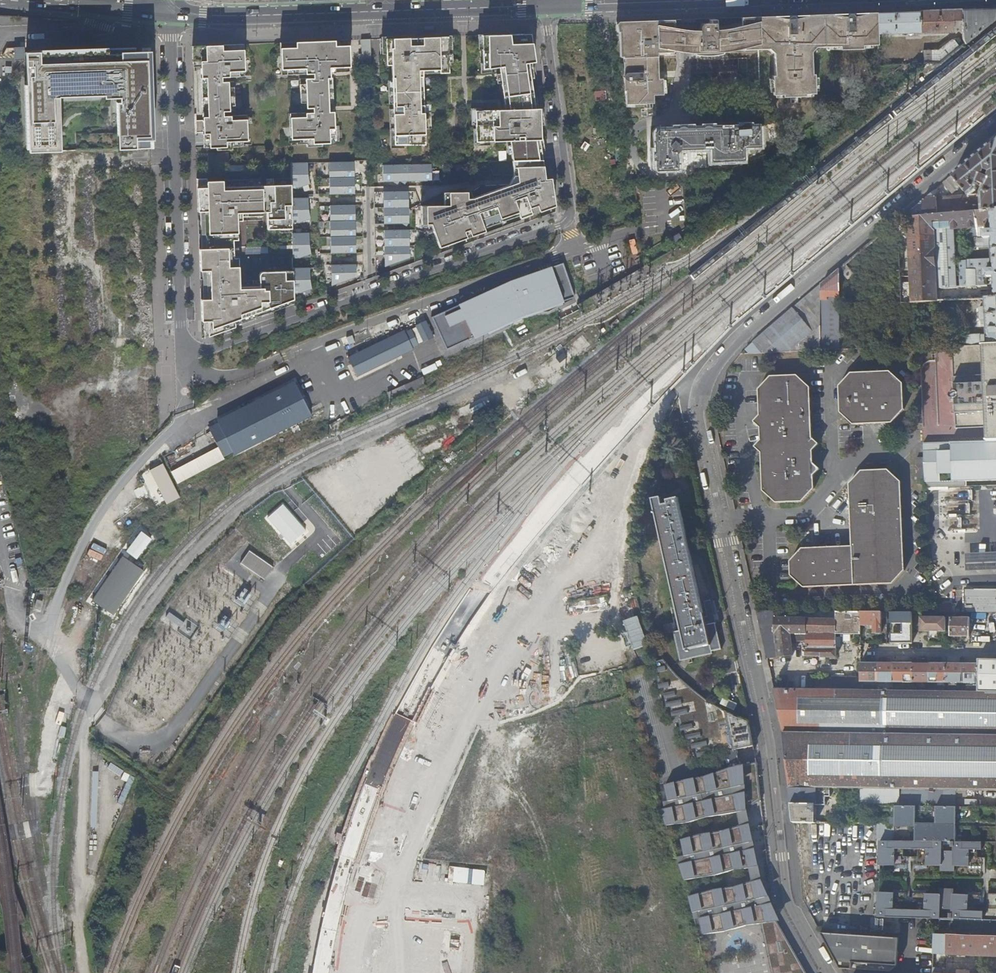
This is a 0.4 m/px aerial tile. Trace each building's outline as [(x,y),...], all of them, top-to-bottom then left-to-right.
[(995,8),(919,11),(878,12),(878,33),(908,32),(908,36),(917,35),(916,32),(919,31),(919,33),(921,33),(921,32),(950,32),(954,28),(954,22),(963,21),(963,39),(966,44),(995,20),(995,8)] [(708,52),(721,52),(744,48),(746,47),(746,49),(771,48),(775,53),(776,75),(774,75),(774,94),(785,94),(784,96),(807,95),(807,93),(816,93),(815,73),(813,73),(813,51),(817,46),(841,46),(841,49),(864,48),(864,45),(879,44),(878,33),(878,12),(755,16),(756,22),(743,25),(720,35),(718,36),(717,18),(710,19),(710,22),(705,22),(704,23),(702,23),(701,26),(701,31),(680,28),(667,26),(667,19),(626,21),(620,28),(620,41),(624,41),(624,58),(625,57),(626,73),(625,74),(625,75),(625,76),(625,78),(626,79),(627,103),(655,103),(655,95),(664,94),(664,78),(656,78),(656,72),(659,71),(659,52),(674,52),(674,50),(675,50),(689,52),(700,52),(700,54),(701,55),(703,55),(705,55),(706,55),(707,54),(708,53),(708,52)] [(537,126),(540,125),(538,109),(535,108),(529,63),(532,62),(531,54),(534,53),(531,34),(482,35),(483,69),(499,67),(505,109),(475,110),(476,141),(509,140),(512,160),(542,159),(536,134),(538,134),(537,126)] [(414,37),(386,39),(387,65),(395,65),(396,77),(392,77),(394,145),(425,145),(425,129),(431,129),(431,119),(421,119),(421,113),(424,113),(423,70),(449,69),(448,37),(414,37)] [(941,64),(966,44),(959,38),(956,40),(953,39),(938,50),(926,51),(926,64),(941,64)] [(369,55),(369,39),(361,40),(361,55),(369,55)] [(343,40),(280,42),(280,69),(286,69),(286,74),(312,73),(329,73),(336,72),(335,67),(349,67),(348,45),(343,46),(343,40)] [(192,45),(192,61),(200,60),(200,77),(221,76),(239,76),(238,70),(244,70),(243,43),(192,45)] [(24,47),(14,47),(15,60),(25,60),(24,47)] [(34,51),(26,52),(27,84),(26,84),(28,138),(29,138),(30,152),(61,151),(59,97),(104,95),(104,98),(119,98),(120,101),(116,101),(118,149),(150,148),(148,128),(143,128),(143,127),(144,127),(142,56),(121,56),(120,49),(34,51)] [(313,78),(305,78),(305,84),(299,84),(300,102),(305,103),(305,108),(312,108),(333,107),(332,77),(329,77),(313,78)] [(201,82),(202,111),(223,110),(229,110),(229,105),(234,105),(234,86),(228,86),(228,81),(222,81),(201,82)] [(312,112),(289,113),(290,139),(295,139),(296,144),(306,144),(306,146),(321,146),(321,143),(329,143),(328,137),(334,137),(333,112),(312,112)] [(223,115),(202,116),(202,119),(194,119),(195,132),(203,132),(203,147),(247,145),(246,114),(223,115)] [(659,128),(655,132),(655,151),(653,152),(653,158),(655,159),(655,168),(675,168),(675,160),(679,159),(679,148),(710,147),(710,160),(741,159),(741,146),(758,145),(757,126),(749,126),(747,125),(742,125),(741,127),(725,127),(725,125),(715,125),(715,127),(708,127),(706,125),(700,126),(699,127),(683,128),(681,126),(675,126),(674,128),(659,128)] [(900,219),(909,218),(938,216),(982,212),(995,211),(995,140),(944,183),(953,194),(961,187),(968,196),(925,199),(900,219)] [(492,161),(493,175),(514,175),(512,179),(509,184),(466,198),(466,194),(448,195),(448,205),(420,205),(420,224),(430,224),(438,247),(466,238),(465,236),(475,233),(475,226),(526,208),(529,215),(555,206),(552,185),(546,187),(542,159),(512,160),(492,161)] [(328,162),(329,193),(354,193),(353,161),(328,162)] [(291,184),(291,187),(298,187),(309,183),(307,174),(307,162),(290,162),(291,184)] [(405,185),(406,182),(431,182),(430,165),(382,166),(382,183),(400,183),(405,185)] [(616,168),(614,177),(630,178),(629,167),(626,167),(626,168),(617,168),(616,168)] [(234,246),(233,224),(229,224),(229,221),(238,220),(237,212),(248,212),(248,216),(264,216),(264,211),(267,211),(268,229),(292,228),(292,223),(291,198),(291,187),(291,184),(273,185),(273,178),(266,179),(266,185),(223,186),(222,180),(206,181),(206,183),(197,183),(198,211),(204,211),(205,247),(234,246)] [(408,192),(383,193),(383,225),(408,225),(408,215),(411,213),(408,209),(408,192)] [(291,198),(292,223),(299,223),(309,217),(308,210),(308,198),(291,198)] [(329,204),(331,253),(356,252),(354,204),(329,204)] [(961,287),(958,287),(958,300),(986,299),(995,299),(995,211),(982,212),(938,216),(909,218),(911,277),(901,278),(902,303),(937,301),(934,231),(954,229),(965,228),(966,249),(994,247),(994,260),(967,261),(966,262),(960,262),(961,287)] [(937,301),(945,301),(957,300),(954,229),(934,231),(937,301)] [(384,231),(384,266),(409,258),(408,231),(384,231)] [(292,233),(292,258),(300,258),(311,254),(309,244),(309,233),(292,233)] [(670,237),(673,242),(682,238),(679,233),(670,237)] [(205,247),(199,248),(200,270),(206,270),(207,298),(201,298),(202,320),(208,320),(208,336),(235,326),(235,319),(294,298),(293,293),(293,270),(264,271),(263,271),(262,272),(262,273),(261,273),(260,275),(260,276),(261,287),(241,287),(240,285),(231,285),(231,279),(235,279),(234,246),(205,247)] [(508,281),(431,318),(445,350),(522,317),(573,297),(562,263),(508,281)] [(331,264),(331,285),(356,276),(356,264),(331,264)] [(293,270),(293,293),(301,293),(312,289),(310,279),(310,268),(293,268),(293,270)] [(840,269),(821,285),(821,301),(828,300),(828,298),(840,298),(840,269)] [(821,285),(752,342),(746,350),(749,353),(821,351),(821,309),(821,301),(821,285)] [(840,309),(840,298),(828,298),(828,300),(821,301),(821,309),(840,309)] [(995,344),(995,299),(986,299),(987,307),(979,308),(980,319),(987,319),(988,336),(981,336),(980,334),(963,335),(964,345),(995,344)] [(559,319),(572,312),(574,311),(578,309),(574,301),(556,311),(559,319)] [(821,309),(821,351),(840,350),(840,309),(821,309)] [(434,338),(426,321),(415,326),(423,343),(434,338)] [(405,333),(412,348),(419,346),(411,330),(405,333)] [(413,350),(412,348),(405,333),(404,332),(348,359),(357,377),(413,350)] [(995,442),(995,344),(964,345),(952,346),(956,429),(986,428),(987,443),(995,442)] [(891,373),(851,374),(840,387),(841,413),(852,424),(894,422),(905,411),(904,385),(891,373)] [(760,442),(753,448),(754,449),(760,454),(761,492),(775,504),(802,502),(814,490),(812,453),(818,445),(812,439),(811,427),(818,420),(811,414),(810,389),(796,376),(770,377),(758,390),(759,416),(753,423),(759,429),(760,442)] [(233,455),(293,424),(290,419),(307,411),(292,382),(216,421),(218,424),(209,429),(223,457),(231,452),(233,455)] [(351,402),(337,409),(341,417),(355,410),(351,402)] [(290,419),(293,424),(310,415),(307,411),(290,419)] [(956,487),(956,481),(995,480),(995,442),(987,443),(951,444),(951,451),(924,452),(924,458),(925,471),(925,482),(941,482),(941,474),(944,474),(944,476),(952,476),(952,482),(949,482),(949,487),(956,487)] [(801,548),(789,561),(789,577),(801,587),(891,584),(904,570),(901,481),(888,469),(861,470),(849,484),(851,546),(801,548)] [(661,500),(660,497),(652,499),(681,629),(674,631),(680,659),(713,652),(712,650),(721,647),(715,621),(706,623),(678,497),(661,500)] [(140,531),(125,551),(135,559),(151,539),(140,531)] [(972,549),(973,569),(995,568),(995,548),(972,549)] [(273,568),(249,552),(240,564),(264,581),(273,568)] [(123,554),(92,598),(114,613),(144,568),(123,554)] [(243,608),(252,595),(243,589),(234,602),(243,608)] [(995,612),(995,591),(982,592),(982,595),(974,595),(974,592),(963,593),(964,612),(995,612)] [(619,600),(621,606),(633,602),(631,596),(619,600)] [(586,612),(604,612),(604,597),(585,597),(586,612)] [(625,634),(622,635),(625,651),(643,647),(635,606),(620,609),(625,634)] [(861,611),(757,611),(767,658),(793,655),(791,641),(790,634),(806,634),(806,641),(806,647),(804,647),(804,656),(820,656),(820,657),(836,657),(836,634),(861,634),(861,625),(861,611)] [(882,632),(887,633),(887,643),(912,644),(912,612),(861,611),(861,625),(873,626),(873,634),(882,634),(882,632)] [(185,622),(169,612),(166,617),(181,628),(185,622)] [(945,631),(946,617),(921,617),(921,631),(928,631),(928,638),(938,638),(938,631),(945,631)] [(970,636),(970,617),(951,617),(950,636),(970,636)] [(664,659),(654,662),(660,689),(663,688),(667,708),(670,707),(673,717),(678,715),(681,731),(685,730),(687,740),(691,739),(693,749),(696,748),(698,757),(725,751),(729,768),(706,776),(686,779),(665,784),(674,824),(689,822),(707,817),(738,812),(741,825),(721,831),(702,833),(682,839),(687,862),(680,864),(685,880),(749,866),(752,881),(690,896),(694,912),(704,910),(705,917),(701,918),(705,934),(762,921),(773,972),(809,972),(778,919),(760,880),(757,865),(745,810),(761,799),(757,761),(742,765),(738,749),(755,745),(754,736),(750,718),(743,716),(725,708),(716,704),(698,693),(680,678),(669,666),(664,659)] [(995,692),(995,660),(978,660),(978,664),(933,663),(933,662),(926,662),(926,664),(860,663),(860,664),(860,682),(978,683),(977,692),(995,692)] [(832,679),(832,690),(856,690),(856,678),(853,677),(832,677),(832,679)] [(816,679),(816,689),(832,690),(832,679),(816,679)] [(977,692),(860,690),(856,690),(832,690),(816,689),(774,689),(784,735),(790,789),(831,789),(846,789),(846,790),(861,791),(861,805),(890,806),(895,806),(995,807),(995,792),(995,692),(977,692)] [(111,763),(108,768),(121,776),(124,771),(111,763)] [(121,779),(127,782),(130,775),(124,773),(121,779)] [(136,778),(130,775),(127,782),(117,803),(123,806),(136,778)] [(816,806),(825,806),(826,798),(831,797),(831,789),(790,789),(793,823),(816,823),(816,806)] [(890,806),(889,818),(888,818),(887,820),(887,822),(887,823),(888,824),(895,824),(895,841),(940,841),(950,842),(981,842),(995,842),(995,807),(895,806),(890,806)] [(895,841),(879,841),(879,842),(879,865),(907,865),(907,857),(902,857),(902,849),(918,849),(918,857),(913,857),(913,865),(940,865),(940,870),(954,870),(954,866),(981,866),(981,858),(976,858),(976,849),(981,849),(981,842),(950,842),(950,846),(954,846),(954,852),(940,852),(940,841),(895,841)] [(950,920),(952,920),(977,921),(983,921),(983,915),(983,909),(976,909),(976,902),(980,902),(980,893),(954,893),(954,888),(940,888),(940,893),(914,893),(913,901),(918,901),(918,909),(902,909),(902,901),(907,901),(907,893),(879,892),(879,917),(940,920),(940,906),(954,906),(954,912),(950,912),(950,920)] [(987,915),(983,915),(983,921),(995,922),(995,896),(986,896),(987,915)] [(983,921),(977,921),(952,920),(952,928),(993,930),(992,932),(995,933),(995,922),(983,921)] [(900,938),(820,934),(841,970),(891,972),(897,965),(900,938)] [(938,934),(934,934),(933,954),(995,957),(995,937),(938,934)]
